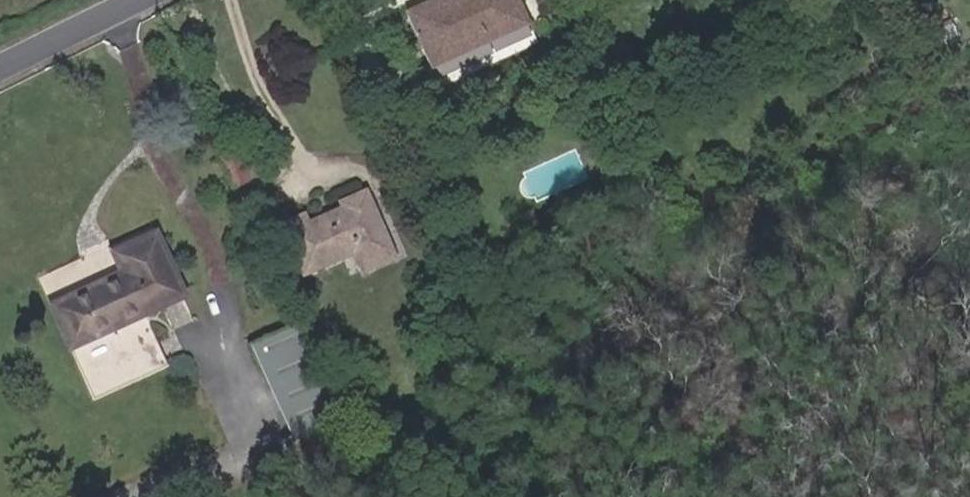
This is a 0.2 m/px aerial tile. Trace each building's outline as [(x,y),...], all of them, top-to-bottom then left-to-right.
[(402,4),(427,62),(524,20),(516,0),(412,0),(402,4)] [(243,164),(230,134),(216,140),(229,171),(243,164)] [(356,247),(383,236),(359,181),(342,189),(345,194),(304,213),(300,203),(280,212),(300,257),(351,235),(356,247)] [(85,383),(160,351),(137,299),(178,282),(150,218),(106,237),(115,258),(43,289),(85,383)] [(386,243),(383,236),(356,247),(360,255),(386,243)] [(308,356),(288,311),(245,330),(265,375),(308,356)] [(308,356),(265,375),(286,420),(275,426),(296,471),(348,448),(308,356)]
